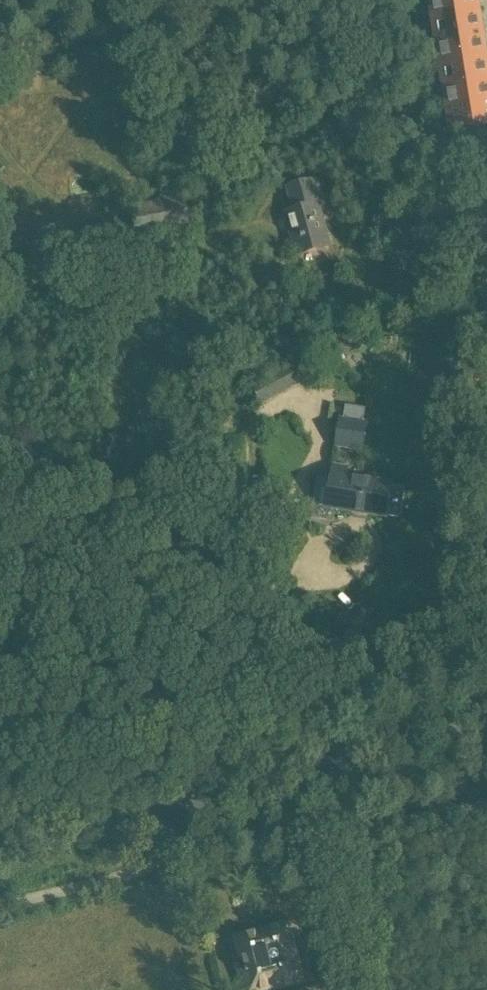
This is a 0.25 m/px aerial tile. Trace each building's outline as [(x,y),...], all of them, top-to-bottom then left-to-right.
[(486,125),(486,50),(478,0),(432,0),(452,130),(486,125)] [(288,187),(295,211),(286,213),(297,254),(330,244),(318,204),(323,203),(316,180),(288,187)] [(135,230),(153,226),(188,219),(184,195),(148,203),(130,206),(135,230)] [(357,329),(334,341),(342,358),(365,346),(357,329)] [(341,414),(335,445),(362,449),(367,417),(341,414)] [(348,467),(332,464),(326,506),(388,515),(389,514),(401,516),(405,487),(393,485),(394,483),(347,476),(348,467)] [(233,940),(245,989),(264,989),(303,980),(289,922),(261,929),(262,933),(233,940)]
